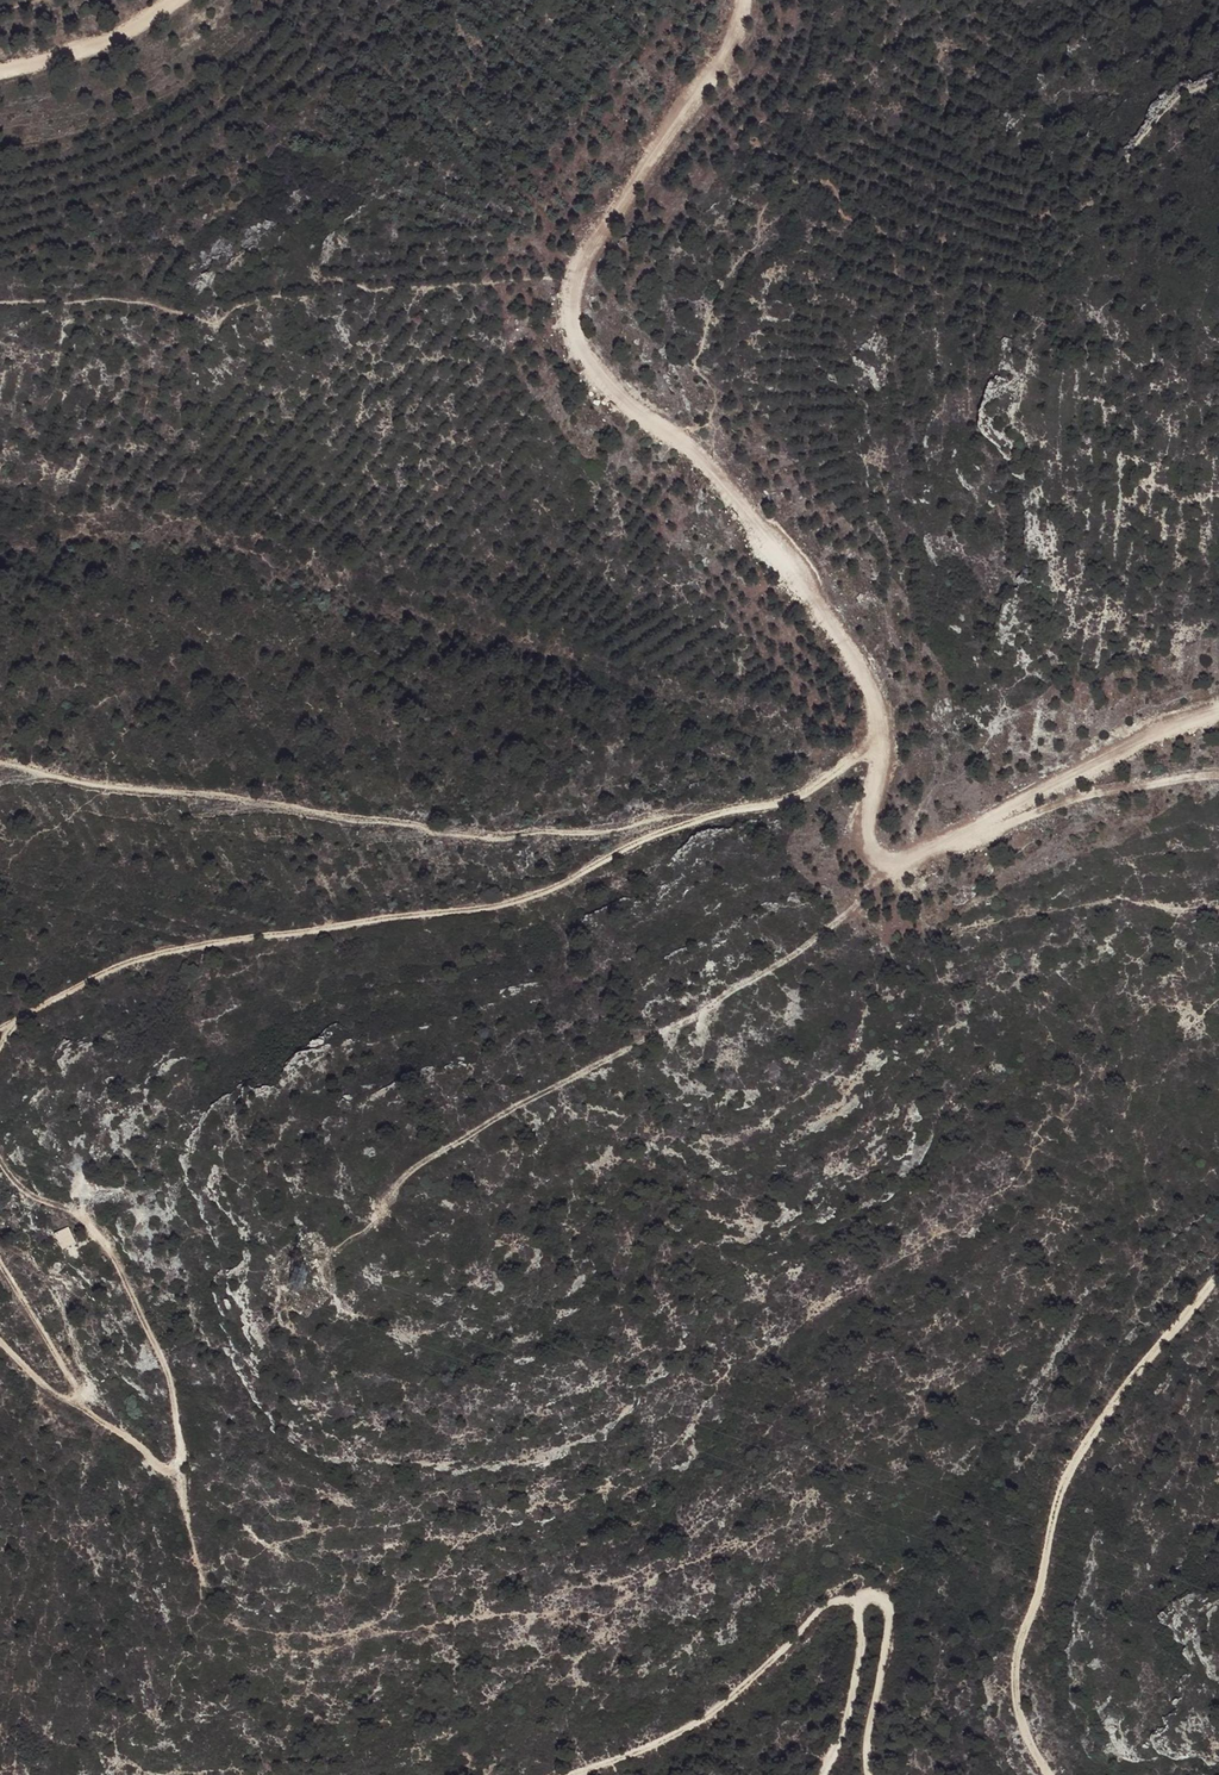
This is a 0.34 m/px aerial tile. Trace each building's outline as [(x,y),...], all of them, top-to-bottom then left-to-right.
[(60,1250),(75,1243),(68,1226),(53,1232),(60,1250)]
